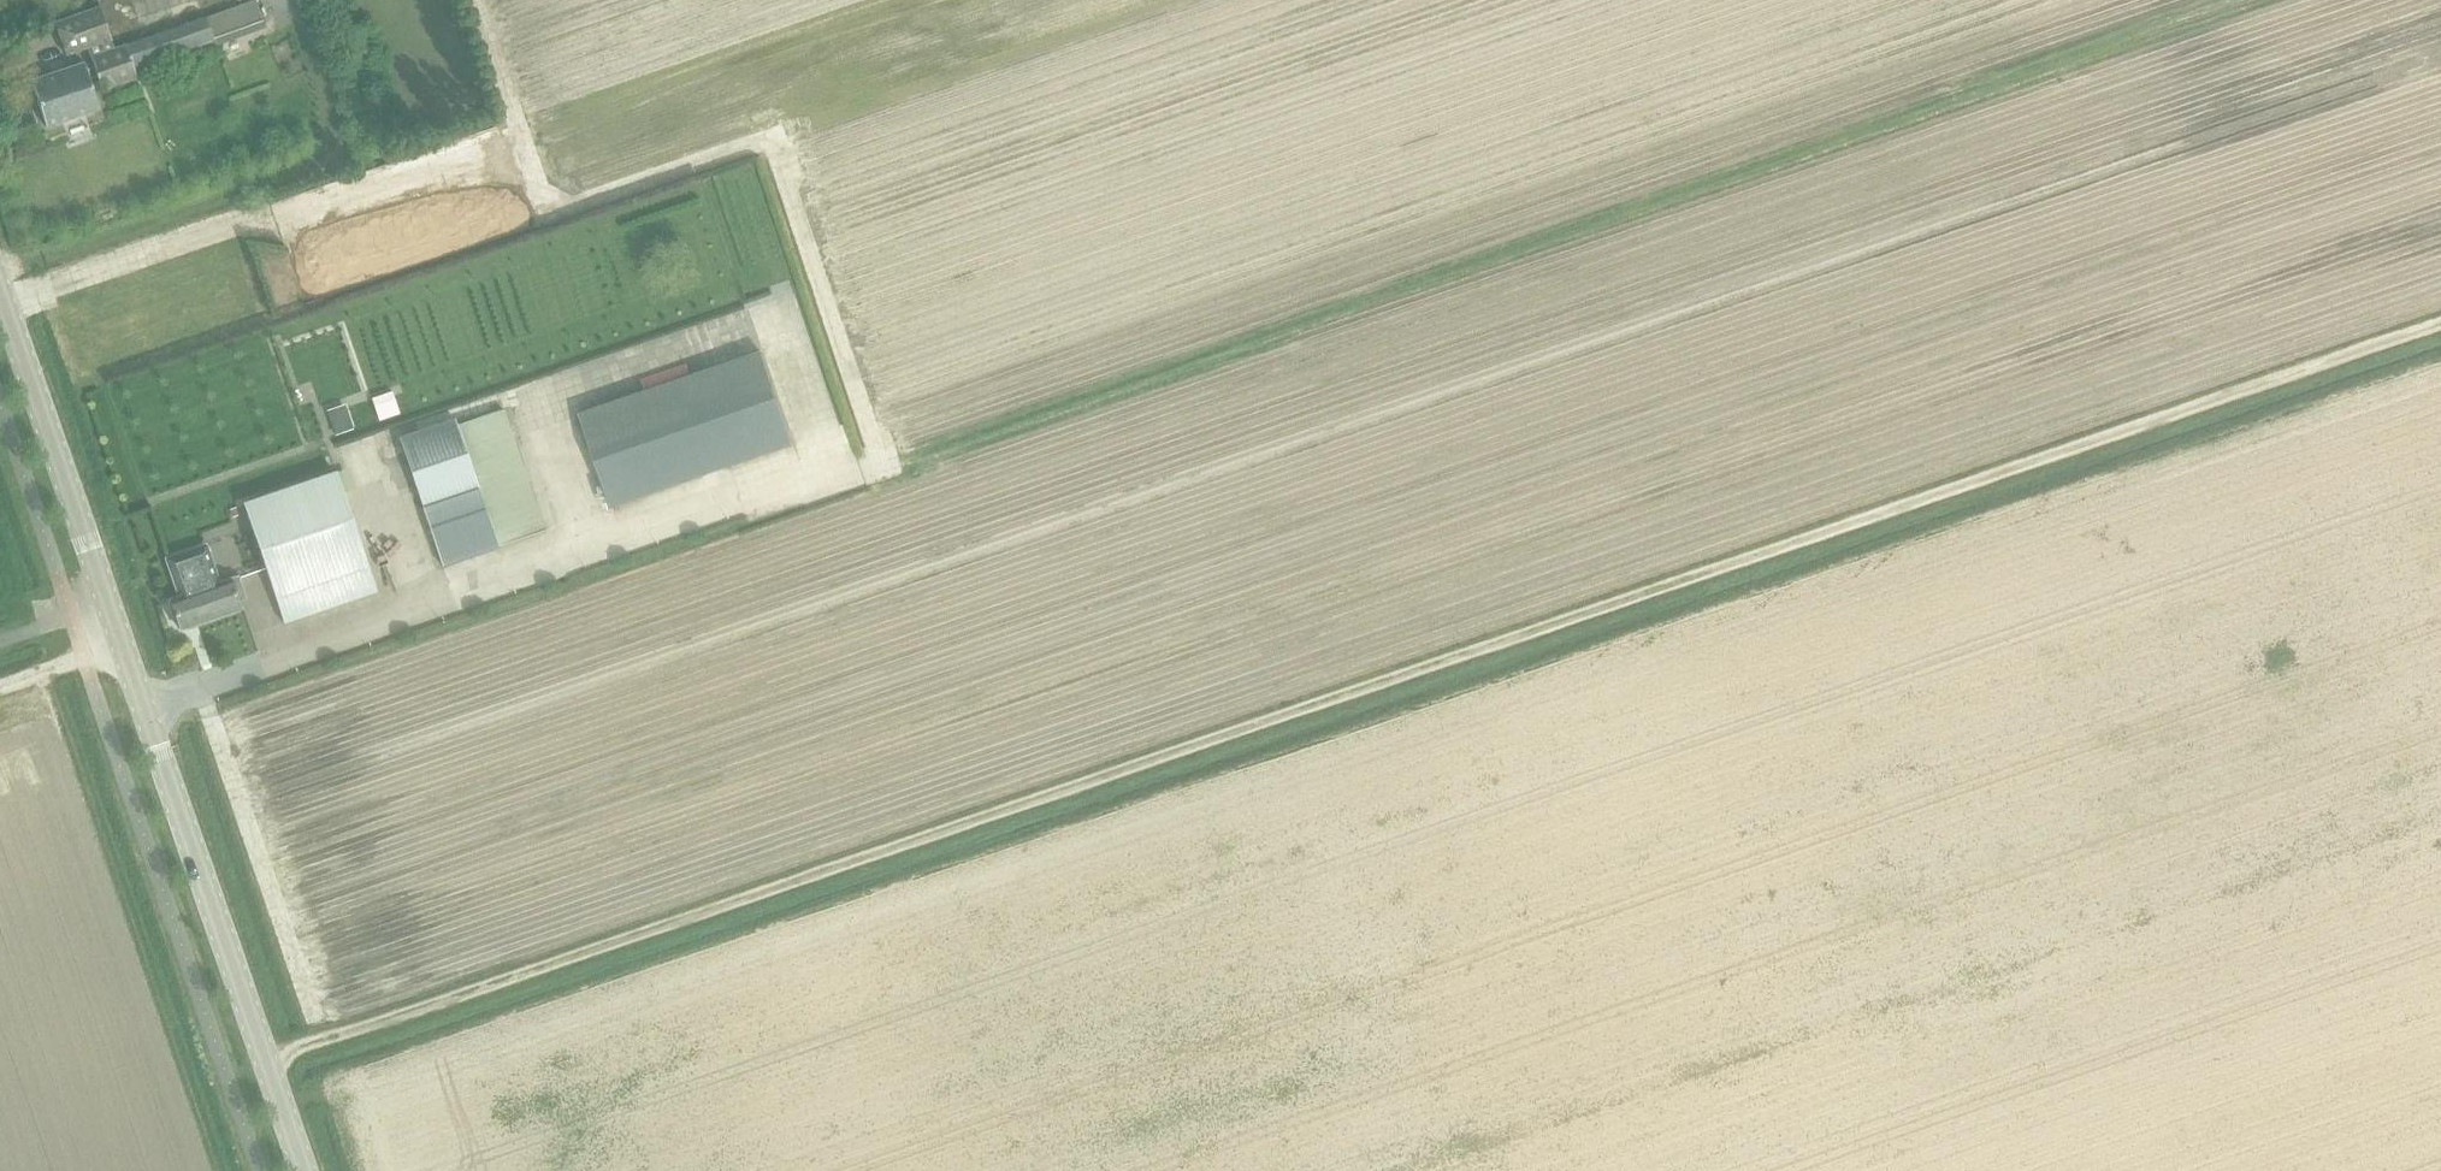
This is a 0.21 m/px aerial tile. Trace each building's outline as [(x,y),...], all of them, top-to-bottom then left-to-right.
[(101,90),(121,83),(126,99),(142,94),(136,78),(133,68),(263,23),(255,0),(114,49),(100,8),(54,24),(66,55),(87,48),(101,90)] [(99,109),(84,64),(31,82),(46,127),(99,109)] [(581,416),(603,485),(611,508),(794,445),(787,425),(764,356),(581,416)] [(391,408),(368,413),(373,436),(396,430),(391,408)] [(455,418),(400,436),(443,567),(498,548),(455,418)] [(351,419),(325,428),(332,450),(358,442),(351,419)] [(283,623),(376,590),(342,494),(352,491),(345,470),(242,507),(283,623)] [(170,601),(180,630),(241,609),(238,601),(242,600),(241,595),(243,594),(237,578),(218,585),(206,547),(167,560),(180,598),(170,601)]
